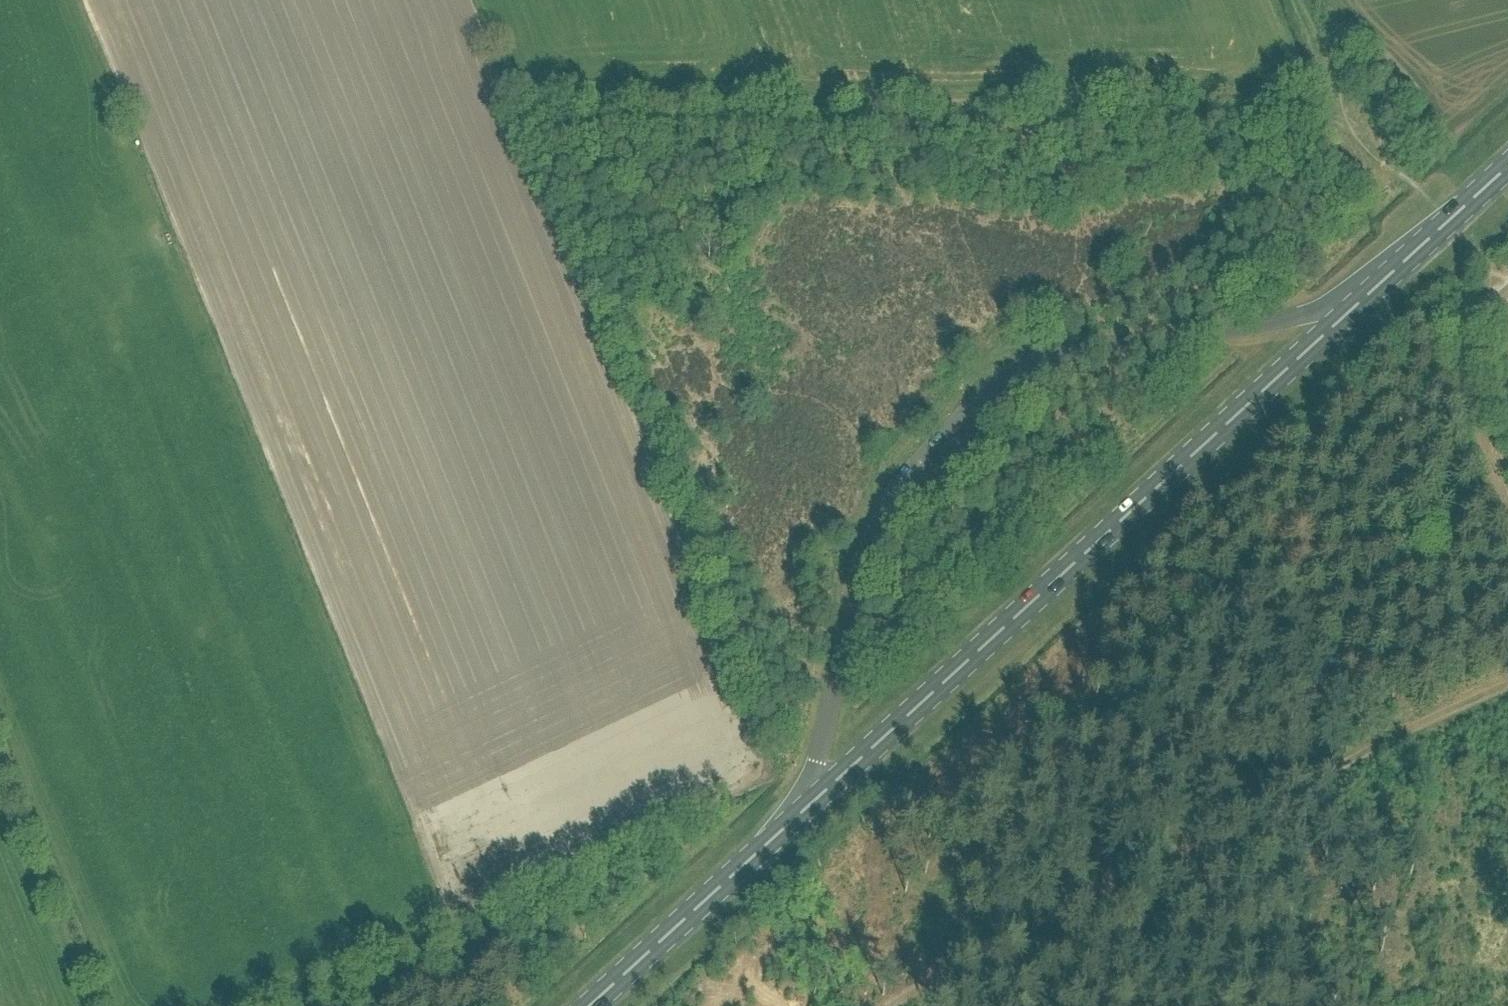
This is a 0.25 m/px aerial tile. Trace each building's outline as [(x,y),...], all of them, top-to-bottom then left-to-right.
[(1004,684),(1019,670),(1012,662),(996,675),(1004,684)]
